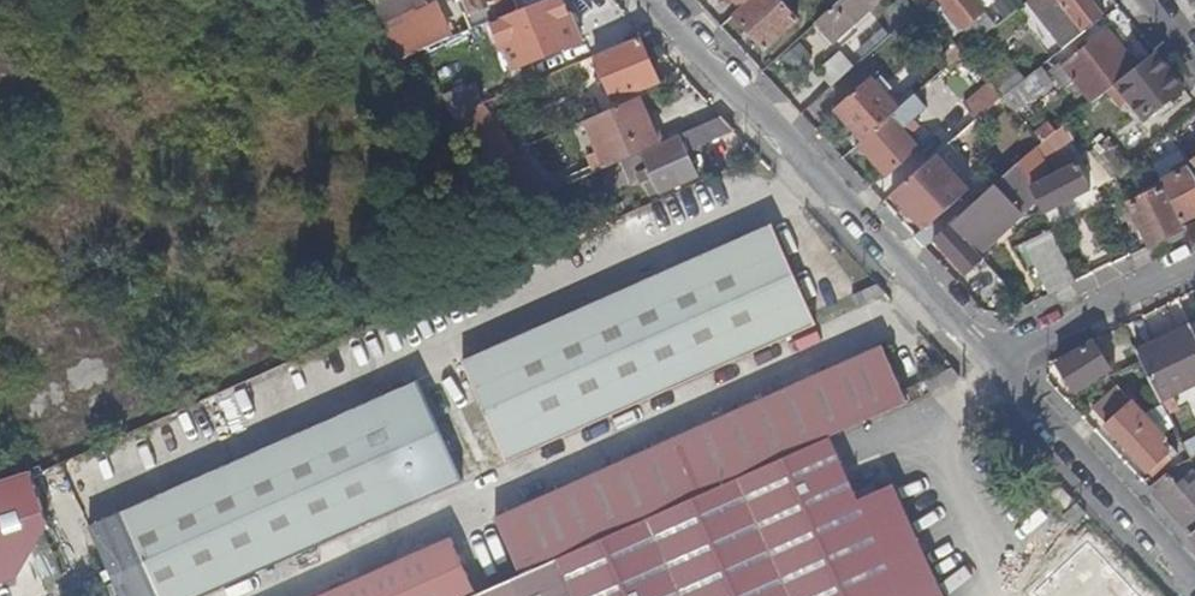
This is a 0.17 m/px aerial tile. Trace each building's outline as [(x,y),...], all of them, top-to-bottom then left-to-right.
[(389,10),(414,0),(385,0),(389,10)] [(501,0),(462,0),(468,13),(483,7),(501,0)] [(521,10),(516,0),(501,0),(483,7),(490,23),(521,10)] [(733,15),(765,51),(797,23),(776,0),(749,0),(733,15)] [(814,24),(831,42),(877,0),(840,0),(814,24)] [(972,0),(930,0),(918,10),(948,39),(961,30),(972,44),(994,27),(972,0)] [(1083,33),(1081,29),(1098,16),(1087,0),(1058,0),(1061,5),(1057,8),(1060,15),(1066,10),(1070,17),(1038,42),(1044,50),(1021,68),(1027,76),(1037,69),(1083,33)] [(543,39),(530,7),(521,10),(490,23),(477,29),(480,38),(492,34),(501,56),(543,39)] [(849,40),(856,57),(888,44),(880,26),(849,40)] [(917,41),(929,55),(943,43),(930,28),(917,41)] [(1114,86),(1135,70),(1105,30),(1059,64),(1091,104),(1114,86)] [(655,83),(635,38),(591,56),(610,101),(655,83)] [(942,70),(962,53),(948,39),(943,43),(929,55),(942,70)] [(829,87),(851,66),(836,51),(814,71),(829,87)] [(1181,88),(1155,54),(1135,70),(1114,86),(1141,120),(1181,88)] [(992,75),(1008,89),(1021,74),(1005,60),(992,75)] [(1050,87),(1037,69),(1027,76),(1000,98),(1010,110),(1023,100),(1027,104),(1050,87)] [(831,112),(860,142),(891,115),(862,84),(831,112)] [(443,97),(450,115),(479,103),(471,85),(443,97)] [(978,118),(1000,98),(988,85),(967,104),(978,118)] [(860,142),(857,146),(883,176),(915,149),(906,138),(918,127),(910,119),(922,108),(912,96),(891,115),(860,142)] [(655,147),(634,99),(583,121),(605,168),(624,160),(640,154),(655,147)] [(732,130),(722,118),(689,133),(696,146),(732,130)] [(1049,122),(1030,135),(1038,145),(1054,132),(1049,122)] [(1072,139),(1064,125),(1054,132),(1038,145),(1018,163),(1028,183),(1043,213),(1089,190),(1078,168),(1045,185),(1035,164),(1072,139)] [(677,138),(655,147),(640,154),(657,194),(695,178),(677,138)] [(545,193),(510,153),(492,162),(527,201),(545,193)] [(624,160),(605,168),(596,172),(605,191),(627,182),(622,170),(628,167),(624,160)] [(891,195),(932,241),(971,207),(928,162),(891,195)] [(971,207),(932,241),(964,275),(980,260),(962,241),(1028,183),(1018,163),(971,207)] [(1160,181),(1163,187),(1179,221),(1194,213),(1194,182),(1188,170),(1180,172),(1179,166),(1170,169),(1173,176),(1160,181)] [(1179,221),(1163,187),(1128,204),(1133,214),(1126,218),(1131,230),(1140,227),(1149,245),(1183,229),(1179,221)] [(506,463),(815,326),(770,226),(462,364),(506,463)] [(1045,296),(1073,280),(1045,230),(1017,246),(1045,296)] [(886,295),(876,284),(847,298),(856,307),(886,295)] [(1194,384),(1194,336),(1191,330),(1137,355),(1141,363),(1159,401),(1194,384)] [(1092,343),(1057,364),(1073,390),(1108,370),(1092,343)] [(827,440),(883,415),(855,353),(471,525),(496,586),(827,440)] [(119,595),(209,595),(463,483),(418,382),(88,530),(119,595)] [(1088,405),(1153,475),(1178,453),(1113,382),(1088,405)] [(1194,452),(1194,432),(1180,437),(1186,455),(1194,452)] [(827,440),(496,586),(472,595),(936,595),(888,486),(855,501),(827,440)] [(1194,530),(1194,476),(1187,482),(1181,477),(1175,482),(1167,473),(1151,489),(1191,533),(1194,530)] [(0,488),(0,582),(27,575),(20,547),(41,542),(25,482),(0,488)] [(426,542),(305,595),(451,595),(426,542)]
